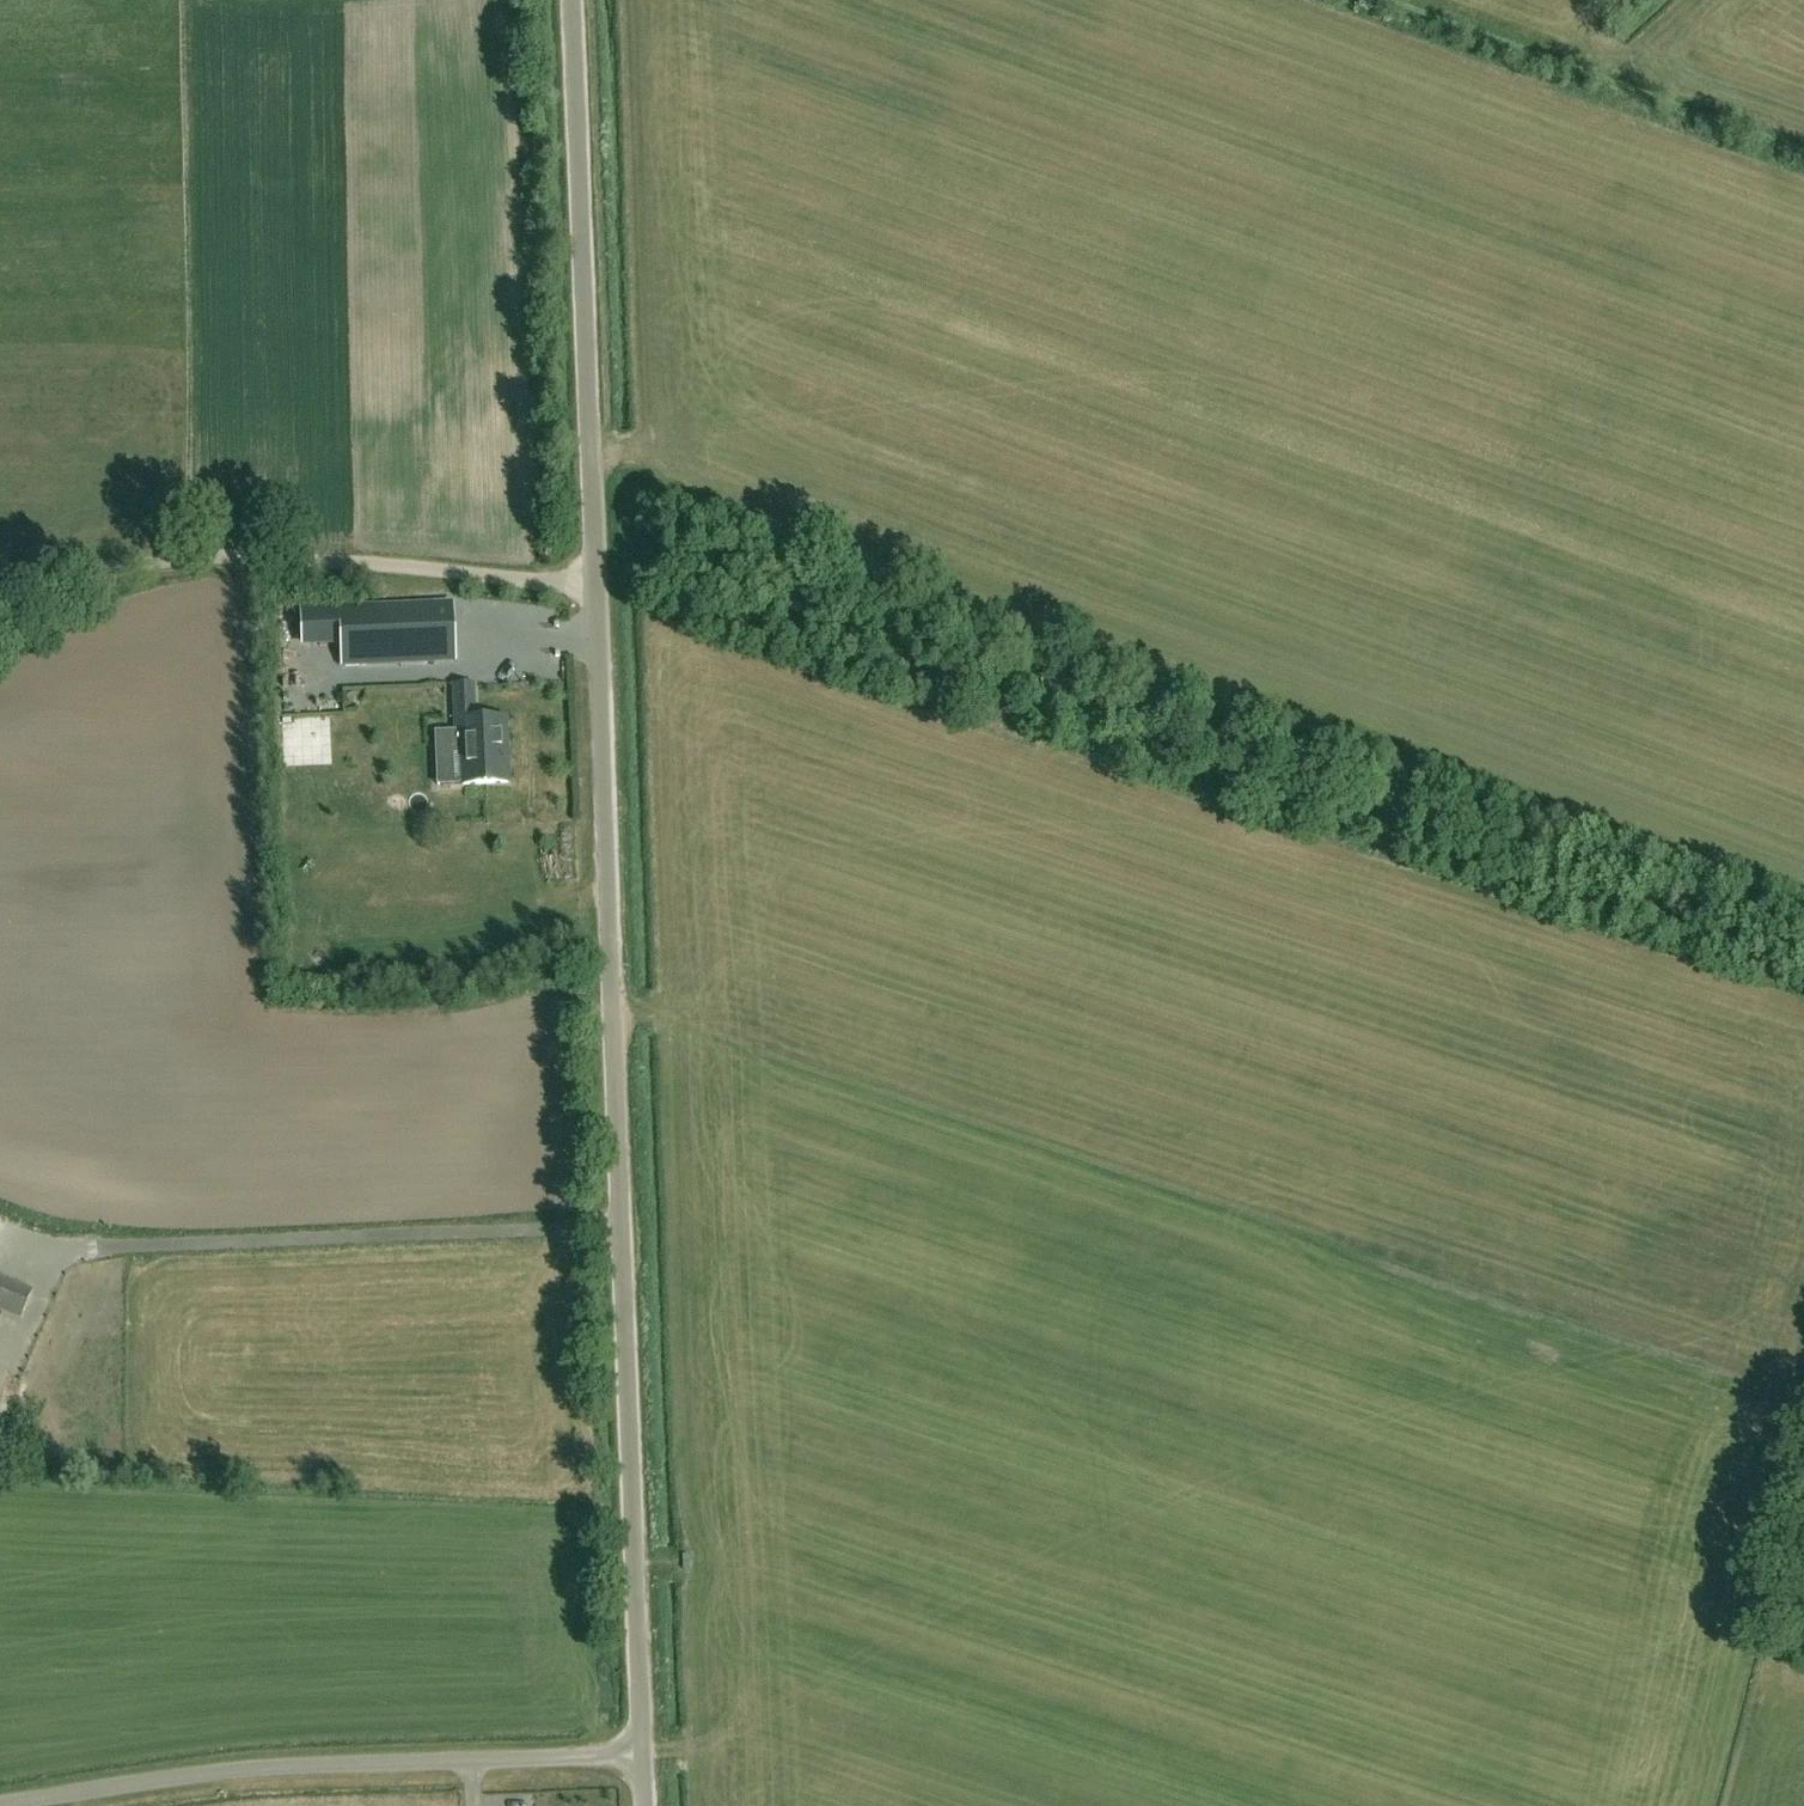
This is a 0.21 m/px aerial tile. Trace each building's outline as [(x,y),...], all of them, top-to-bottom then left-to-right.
[(436,604),(341,608),(343,641),(344,666),(439,662),(452,661),(454,661),(454,660),(451,605),(451,604),(450,604),(436,604)] [(454,686),(459,786),(508,784),(505,719),(475,721),(473,685),(454,686)] [(34,1288),(0,1273),(0,1310),(20,1319),(34,1288)]
